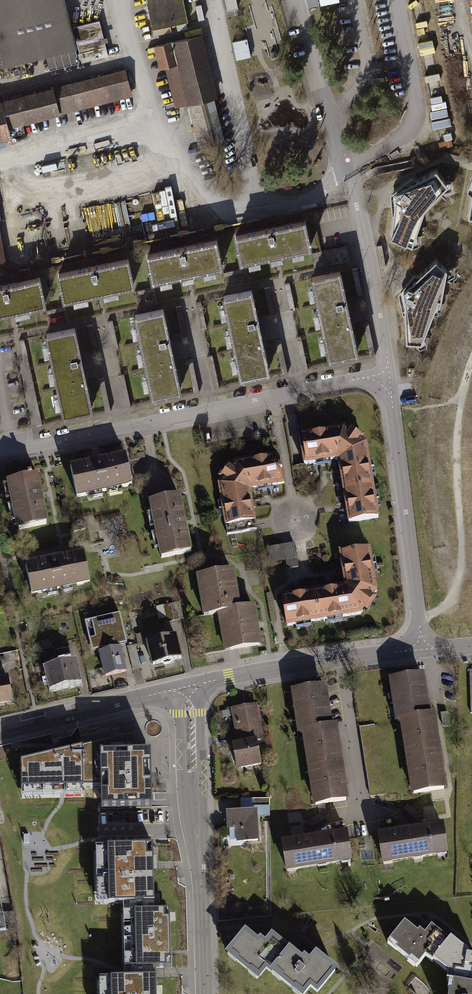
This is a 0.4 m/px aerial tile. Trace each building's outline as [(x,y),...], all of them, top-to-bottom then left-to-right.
[(64,0),(0,0),(0,58),(2,66),(76,47),(64,0)] [(183,0),(146,0),(152,29),(188,22),(183,0)] [(217,97),(201,34),(153,46),(159,69),(165,67),(175,107),(187,104),(199,152),(226,145),(214,98),(217,97)] [(249,35),(233,39),(238,59),(254,55),(249,35)] [(12,137),(9,128),(133,96),(126,68),(0,100),(0,140),(12,137)] [(432,109),(436,126),(452,123),(449,106),(432,109)] [(447,152),(445,159),(467,165),(469,159),(447,152)] [(418,184),(413,180),(391,197),(392,218),(394,218),(391,240),(409,248),(410,251),(419,248),(417,235),(426,213),(445,193),(452,192),(451,184),(445,185),(437,173),(418,184)] [(305,224),(233,239),(239,267),(311,252),(305,224)] [(216,242),(145,257),(151,285),(222,270),(216,242)] [(382,247),(376,248),(380,271),(386,270),(382,247)] [(321,254),(312,256),(314,263),(315,270),(351,262),(349,255),(348,248),(321,254)] [(129,260),(55,276),(61,303),(135,287),(129,260)] [(447,274),(437,265),(423,278),(414,277),(399,297),(403,317),(407,318),(408,346),(417,346),(420,352),(427,350),(425,339),(439,303),(443,304),(447,282),(456,277),(452,271),(447,274)] [(242,271),(224,274),(225,279),(243,275),(242,271)] [(358,271),(352,272),(357,297),(363,295),(358,271)] [(341,276),(312,283),(330,364),(359,358),(352,328),(346,299),(341,276)] [(0,288),(0,317),(46,307),(40,279),(0,288)] [(291,285),(284,287),(290,312),(296,310),(291,285)] [(270,289),(264,291),(270,317),(276,316),(270,289)] [(253,296),(223,303),(241,382),(270,376),(264,347),(258,320),(253,296)] [(202,305),(196,306),(201,329),(207,328),(202,305)] [(65,308),(46,312),(47,316),(66,312),(65,308)] [(181,308),(176,309),(181,335),(186,334),(181,308)] [(164,314),(134,321),(152,401),(181,395),(164,314)] [(113,322),(107,324),(112,349),(119,348),(113,322)] [(369,324),(363,325),(370,358),(376,357),(369,324)] [(93,327),(87,328),(93,354),(98,353),(93,327)] [(75,333),(46,339),(64,420),(93,413),(87,384),(81,357),(75,333)] [(301,339),(295,340),(302,374),(308,372),(301,339)] [(25,341),(19,342),(36,429),(43,428),(25,341)] [(281,343),(275,344),(282,377),(288,376),(281,343)] [(213,358),(208,359),(214,392),(219,391),(213,358)] [(187,363),(194,396),(200,395),(193,361),(187,363)] [(125,376),(119,377),(125,410),(131,409),(125,376)] [(104,380),(98,381),(105,415),(111,413),(104,380)] [(325,465),(338,463),(340,474),(344,505),(348,526),(377,521),(365,447),(343,432),(301,440),(305,468),(325,465)] [(132,489),(126,457),(69,469),(76,500),(132,489)] [(278,459),(236,465),(217,486),(223,529),(253,524),(250,504),(248,491),(263,488),(282,485),(278,459)] [(48,526),(37,477),(5,484),(17,534),(48,526)] [(190,554),(179,500),(148,506),(159,560),(190,554)] [(298,569),(294,546),(268,550),(270,564),(286,562),(287,571),(298,569)] [(360,618),(377,594),(370,550),(340,555),(343,573),(345,588),(329,591),(298,596),(282,598),(287,630),(360,618)] [(89,586),(82,555),(24,567),(31,599),(89,586)] [(237,594),(234,573),(195,580),(202,620),(218,617),(241,613),(237,594)] [(163,608),(166,623),(182,620),(179,605),(163,608)] [(256,610),(241,613),(218,617),(225,656),(263,649),(259,626),(256,610)] [(98,655),(120,650),(130,647),(122,615),(88,624),(96,656),(98,655)] [(182,660),(176,637),(144,645),(150,669),(182,660)] [(126,675),(120,650),(98,655),(104,681),(126,675)] [(58,666),(55,652),(42,655),(43,662),(33,664),(35,675),(44,674),(48,692),(80,686),(75,663),(58,666)] [(428,705),(424,676),(390,681),(397,725),(402,724),(414,799),(448,793),(443,765),(438,733),(435,715),(430,716),(428,705)] [(7,679),(0,680),(0,707),(12,706),(7,679)] [(328,688),(290,693),(296,738),(303,737),(312,811),(349,806),(345,774),(341,746),(339,728),(334,729),(332,717),(328,688)] [(263,734),(257,706),(231,711),(237,739),(263,734)] [(132,737),(84,748),(86,789),(101,789),(101,807),(150,806),(151,754),(136,754),(132,737)] [(260,767),(255,742),(232,746),(234,753),(238,772),(260,767)] [(86,789),(84,748),(20,763),(22,791),(86,789)] [(240,813),(225,814),(227,832),(235,832),(236,846),(258,845),(256,812),(240,813)] [(409,831),(378,837),(384,868),(449,857),(444,825),(409,831)] [(330,836),(281,845),(286,877),(353,865),(347,833),(330,836)] [(155,966),(171,966),(170,910),(154,911),(152,845),(103,847),(104,902),(132,901),(134,977),(106,977),(106,993),(156,993),(155,966)] [(449,978),(452,988),(451,993),(471,993),(471,962),(467,958),(469,955),(451,940),(448,943),(432,931),(424,941),(417,936),(405,927),(388,949),(417,972),(426,960),(449,978)] [(244,938),(226,960),(256,984),(265,973),(292,993),(322,993),(337,976),(315,959),(307,969),(299,962),(271,940),(262,952),(244,938)]
